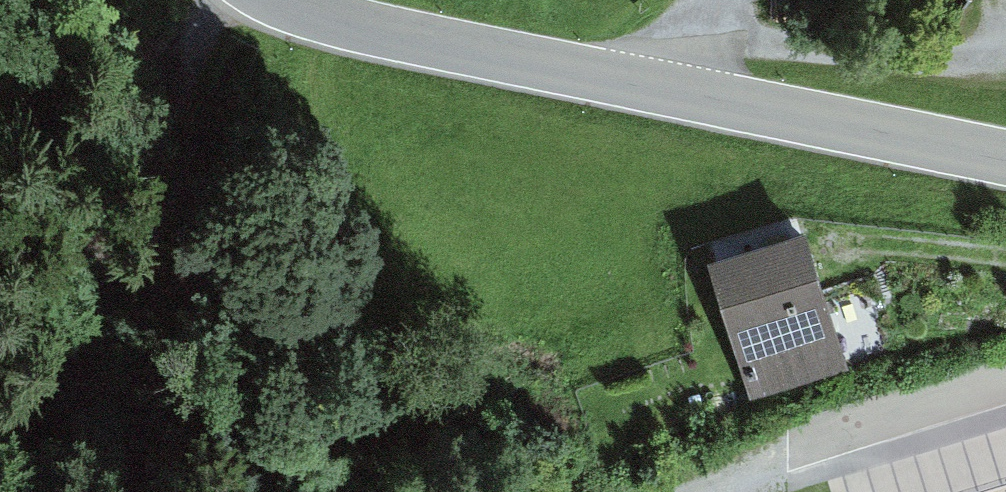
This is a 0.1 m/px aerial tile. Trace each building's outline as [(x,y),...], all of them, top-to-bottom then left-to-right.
[(806,233),(708,265),(752,400),(850,369),(806,233)]
